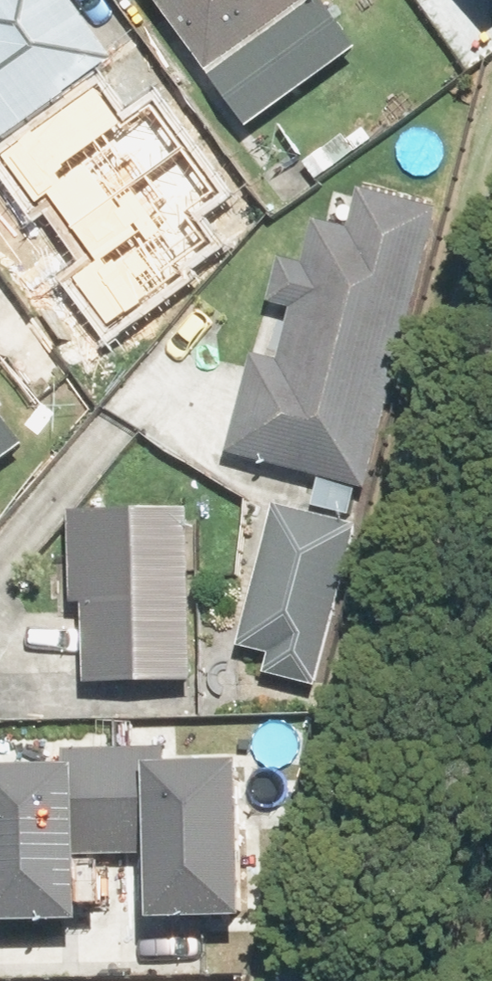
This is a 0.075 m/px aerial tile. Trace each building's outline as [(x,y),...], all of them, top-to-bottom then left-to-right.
[(115,51),(79,0),(0,0),(0,131),(115,51)] [(248,118),(350,45),(317,0),(163,0),(248,118)] [(96,93),(6,155),(39,201),(47,195),(93,261),(68,278),(103,327),(180,273),(174,265),(210,240),(189,210),(211,195),(149,106),(120,127),(96,93)] [(264,356),(239,456),(367,488),(436,211),(378,197),(368,236),(325,225),(313,270),(293,257),(281,304),(303,309),(290,362),(264,356)] [(36,448),(0,398),(0,475),(36,448)] [(285,501),(246,641),(284,652),(277,675),(325,689),(371,525),(285,501)] [(96,606),(98,679),(203,678),(201,507),(82,509),(84,606),(96,606)] [(118,745),(120,841),(160,839),(162,911),(257,908),(253,759),(174,761),(173,744),(118,745)] [(85,915),(83,841),(120,841),(118,745),(72,746),(73,762),(0,764),(0,917),(85,915)]
